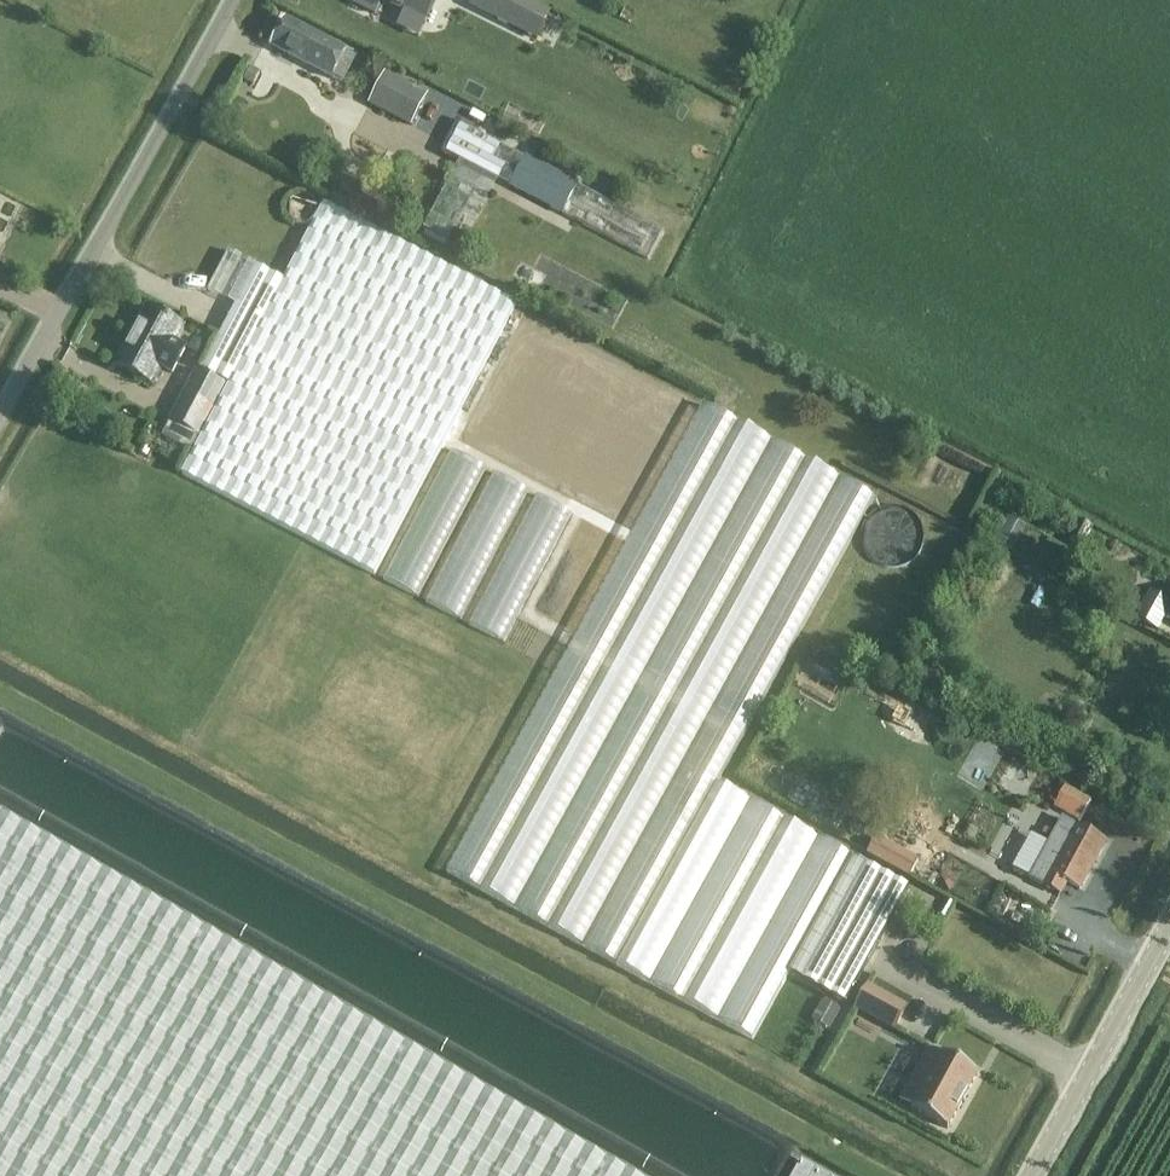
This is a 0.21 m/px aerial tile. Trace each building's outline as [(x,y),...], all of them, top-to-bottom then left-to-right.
[(425,22),(437,0),(356,0),(354,3),(375,13),(382,0),(425,22)] [(549,12),(525,0),(501,0),(493,17),(536,38),(549,12)] [(271,46),(329,76),(344,47),(286,18),(271,46)] [(369,104),(411,125),(427,93),(385,71),(369,104)] [(498,179),(652,260),(667,232),(460,123),(445,152),(460,159),(424,227),(449,240),(479,185),(492,191),(498,179)] [(182,472),(374,572),(517,302),(324,202),(283,279),(256,264),(201,369),(229,383),(182,472)] [(115,365),(153,385),(166,360),(174,365),(183,348),(181,338),(178,337),(184,326),(147,306),(115,365)] [(448,871),(754,1039),(790,972),(847,1004),(911,888),(718,782),(875,496),(705,403),(448,871)] [(446,446),(383,579),(422,597),(485,464),(446,446)] [(510,643),(576,496),(500,462),(495,473),(531,488),(470,625),(510,643)] [(487,469),(425,602),(465,620),(527,488),(487,469)] [(1012,555),(1025,527),(1000,515),(987,543),(1012,555)] [(1078,519),(1067,542),(1083,549),(1093,526),(1078,519)] [(1169,620),(1169,602),(1149,591),(1134,620),(1157,631),(1165,617),(1169,620)] [(1048,803),(1079,821),(1091,800),(1059,783),(1048,803)] [(0,813),(0,1175),(634,1175),(0,813)] [(1042,883),(1061,894),(1067,882),(1080,889),(1106,842),(1075,825),(1077,821),(1065,815),(1058,827),(1050,841),(1030,877),(1034,879),(1042,883)] [(919,855),(877,833),(868,851),(909,873),(919,855)] [(894,1030),(907,1008),(869,987),(856,1009),(894,1030)] [(824,1001),(813,1020),(827,1027),(837,1008),(824,1001)] [(949,1128),(979,1075),(942,1054),(912,1107),(949,1128)]
